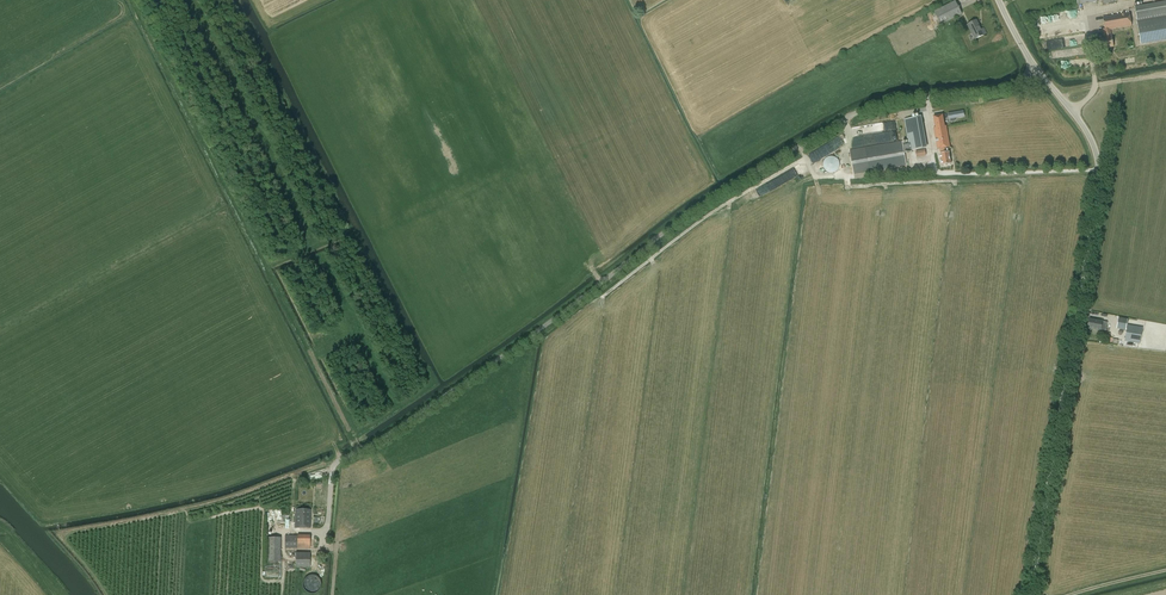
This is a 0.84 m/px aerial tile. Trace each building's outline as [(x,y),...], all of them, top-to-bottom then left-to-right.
[(955,1),(934,11),(941,25),(962,14),(955,1)] [(1111,37),(1110,30),(1132,26),(1130,13),(1103,17),(1106,35),(1104,35),(1105,39),(1101,39),(1103,49),(1114,47),(1112,37),(1111,37)] [(987,33),(984,28),(981,29),(977,20),(967,25),(975,39),(987,33)] [(1160,29),(1139,33),(1140,40),(1161,36),(1160,29)] [(951,118),(952,121),(955,120),(954,118),(964,116),(963,111),(948,114),(949,119),(951,118)] [(934,128),(938,149),(941,148),(942,153),(940,153),(942,165),(951,164),(949,152),(948,147),(950,147),(946,126),(945,126),(943,115),(934,116),(936,128),(934,128)] [(926,148),(925,141),(909,144),(908,143),(903,144),(902,141),(850,151),(854,174),(906,165),(904,152),(926,148)] [(818,149),(810,153),(814,161),(822,157),(818,149)] [(839,168),(839,167),(840,165),(840,164),(840,163),(839,162),(839,161),(839,160),(838,159),(837,159),(837,158),(836,157),(835,157),(834,156),(833,156),(832,156),(831,156),(830,156),(829,157),(828,157),(827,157),(826,158),(825,159),(825,160),(824,161),(824,162),(823,163),(823,164),(823,165),(823,166),(823,167),(824,168),(824,169),(825,170),(826,170),(827,171),(827,172),(828,172),(829,172),(830,172),(832,173),(833,172),(834,172),(835,172),(836,171),(837,170),(838,169),(839,168)] [(801,165),(774,178),(777,185),(805,172),(801,165)] [(1128,319),(1119,318),(1117,328),(1126,330),(1128,319)] [(1100,330),(1105,331),(1107,323),(1102,322),(1102,321),(1089,319),(1087,328),(1100,330)] [(1140,343),(1142,331),(1127,328),(1125,340),(1140,343)] [(309,480),(328,476),(326,469),(307,473),(309,480)] [(295,510),(295,528),(311,528),(311,510),(295,510)] [(285,548),(297,548),(310,548),(311,535),(285,535),(285,548)] [(281,562),(281,537),(268,537),(268,561),(281,562)] [(310,554),(296,554),(296,566),(310,566),(310,554)] [(306,575),(304,586),(315,588),(317,578),(306,575)]
